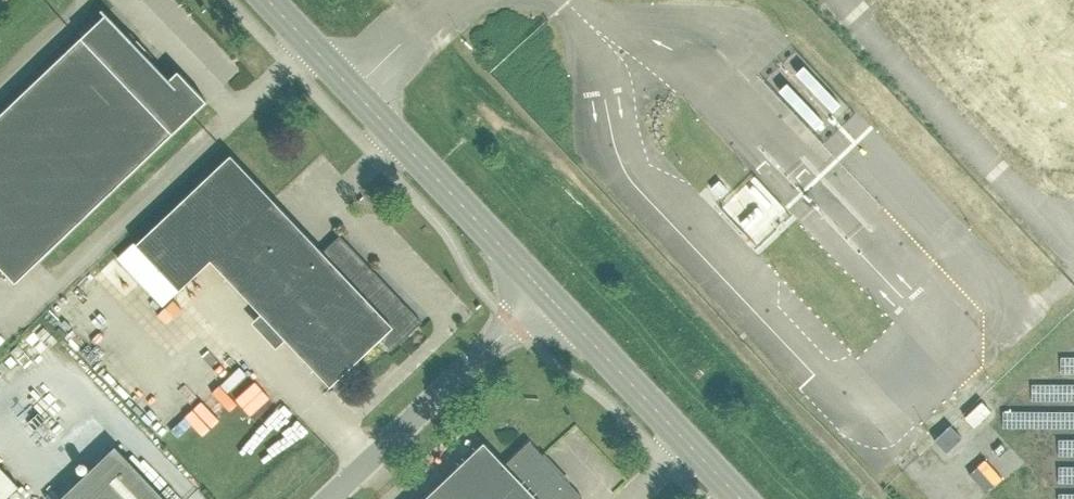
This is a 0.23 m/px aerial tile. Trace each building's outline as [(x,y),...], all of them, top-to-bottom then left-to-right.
[(0,114),(0,267),(15,283),(206,101),(181,74),(172,82),(102,9),(100,10),(105,14),(0,114)] [(210,260),(330,386),(380,338),(392,350),(421,322),(339,235),(322,252),(230,154),(135,244),(134,243),(118,258),(163,305),(210,260)] [(719,180),(712,188),(721,197),(729,190),(719,180)] [(982,402),(965,417),(974,427),(990,411),(982,402)] [(935,440),(947,453),(962,438),(951,426),(935,440)] [(423,498),(580,498),(582,497),(529,441),(504,464),(483,442),(423,498)] [(115,446),(58,498),(166,498),(115,446)] [(20,487),(0,466),(0,498),(6,498),(20,487)]
